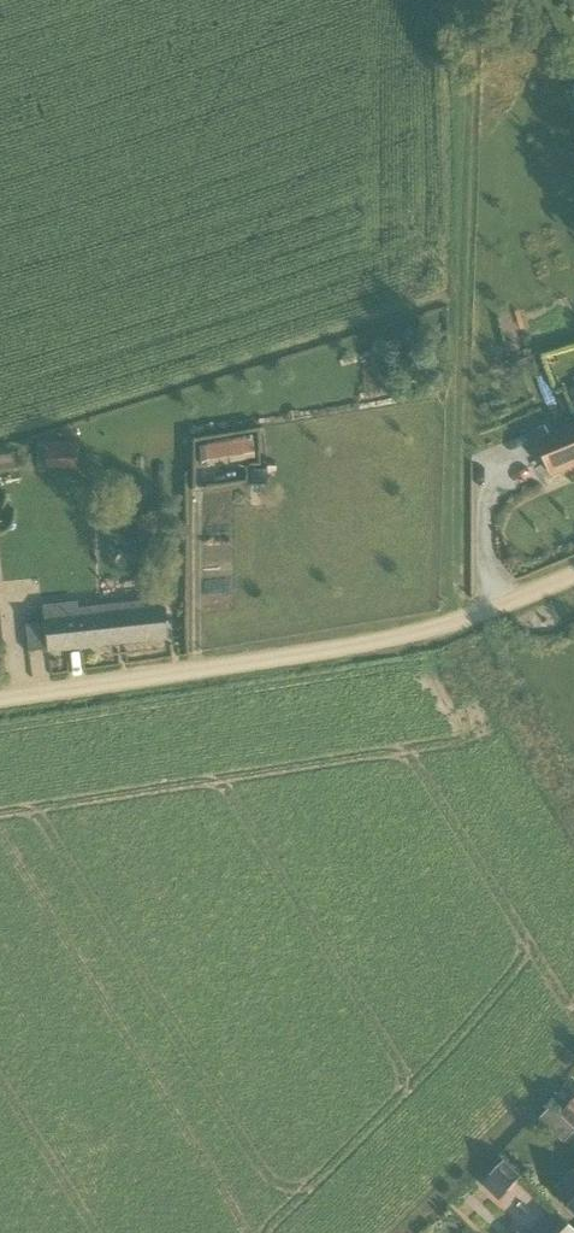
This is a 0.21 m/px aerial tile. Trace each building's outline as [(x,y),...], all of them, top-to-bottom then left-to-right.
[(573,468),(573,424),(536,440),(551,477),(573,468)] [(253,437),(199,447),(200,463),(228,457),(254,453),(253,437)] [(44,469),(77,468),(76,442),(44,443),(44,469)] [(47,652),(167,640),(164,609),(142,611),(141,602),(121,604),(122,613),(102,615),(101,607),(79,609),(78,603),(42,607),(44,624),(27,625),(30,651),(47,650),(47,652)] [(563,1113),(573,1124),(573,1102),(563,1113)] [(565,1143),(573,1133),(573,1127),(564,1118),(552,1131),(565,1143)] [(510,1191),(522,1178),(505,1161),(492,1174),(510,1191)] [(559,1213),(539,1232),(573,1232),(573,1227),(559,1213)]
